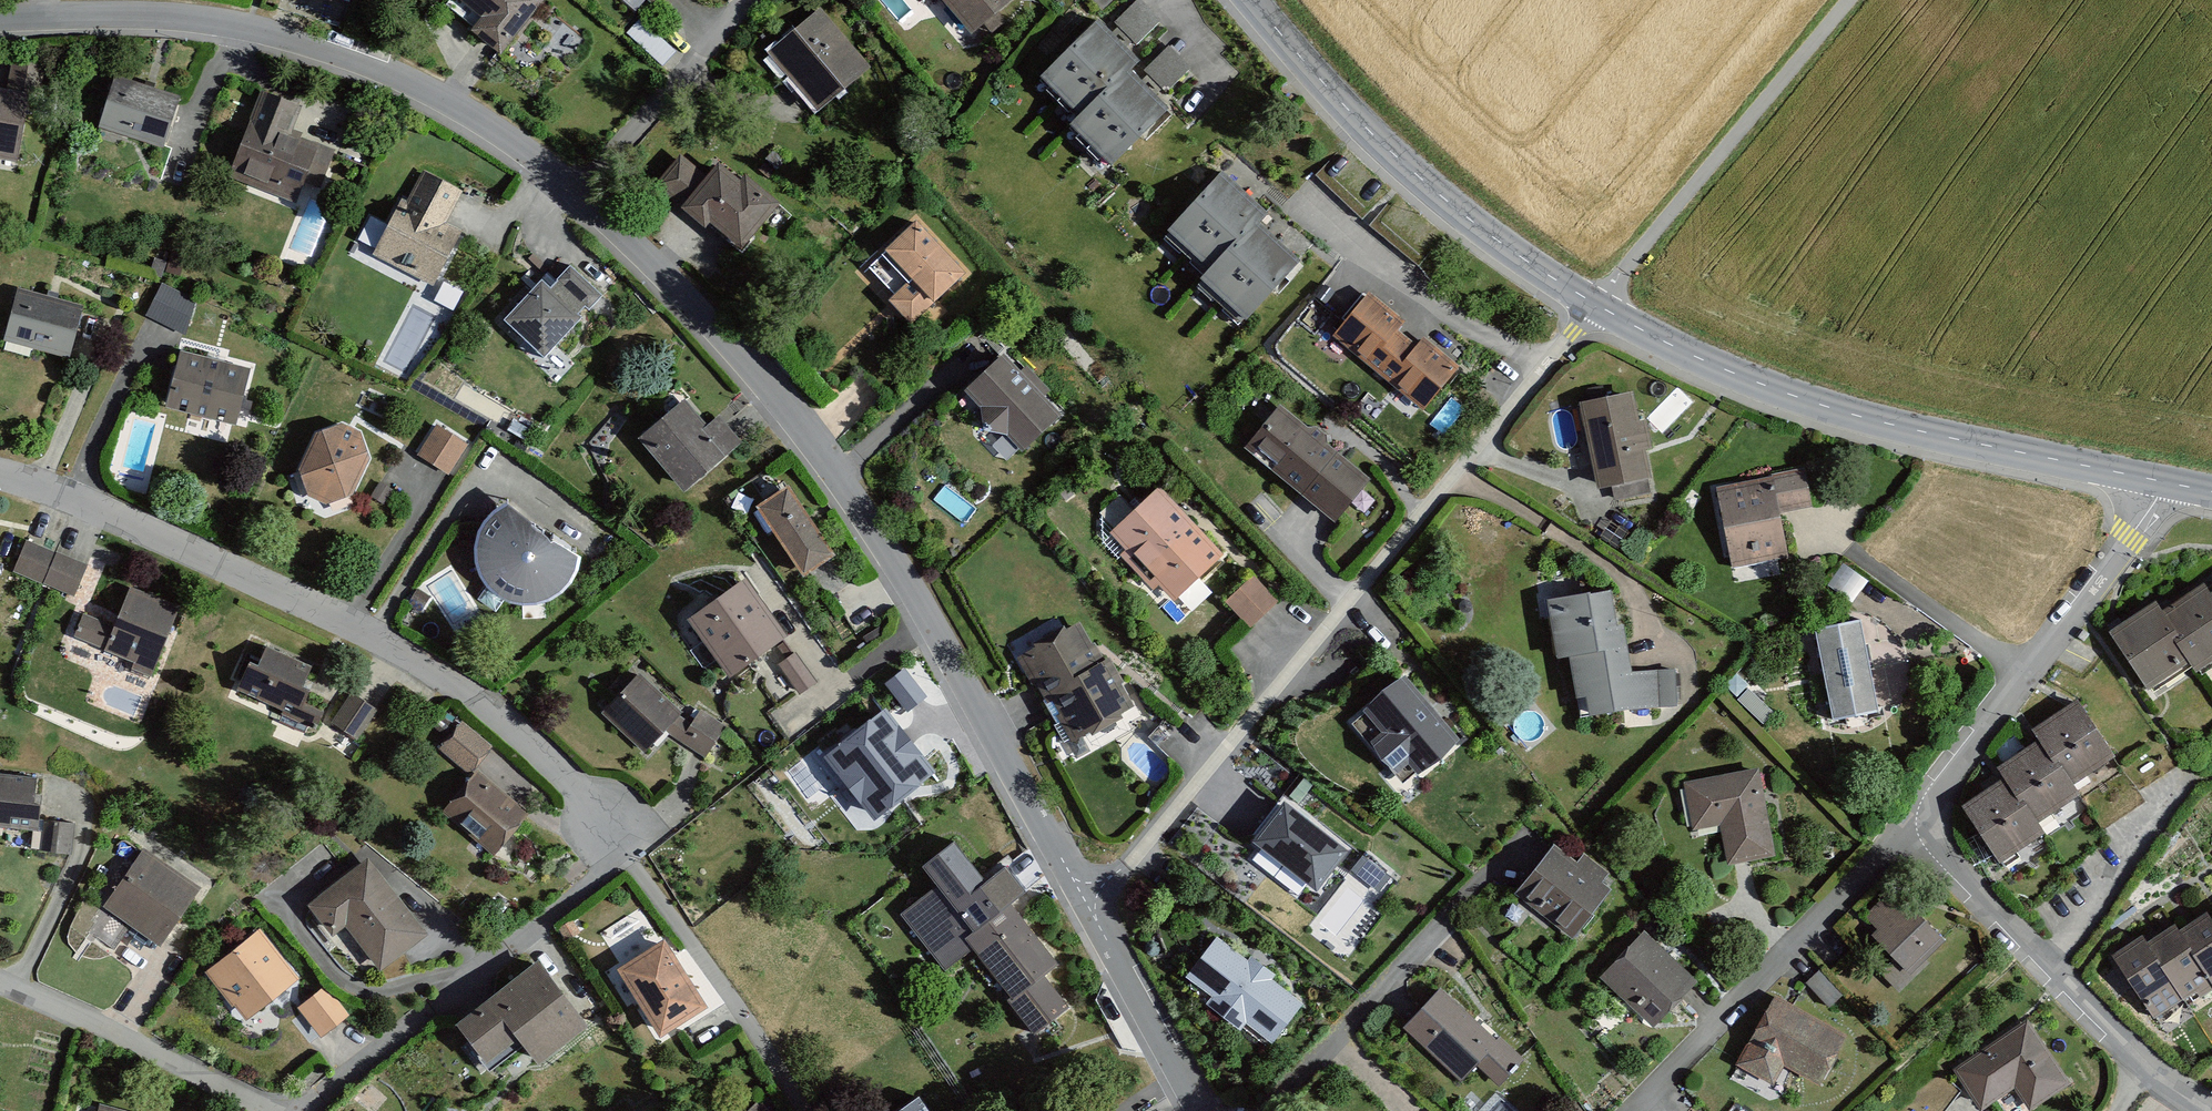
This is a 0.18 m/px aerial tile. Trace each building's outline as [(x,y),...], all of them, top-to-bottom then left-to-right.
[(485,20),(471,39),(500,60),(544,0),(457,0),(485,20)] [(975,36),(1015,0),(942,0),(975,36)] [(1113,25),(1135,48),(1164,21),(1144,0),(1139,0),(1113,25)] [(868,66),(819,12),(770,56),(820,110),(868,66)] [(1140,63),(1098,21),(1040,78),(1079,117),(1069,127),(1111,168),(1169,111),(1130,72),(1140,63)] [(1167,90),(1191,67),(1169,45),(1145,68),(1167,90)] [(180,99),(117,77),(98,131),(161,154),(180,99)] [(304,106),(260,88),(225,177),(293,203),(303,180),(320,186),(333,151),(293,136),(304,106)] [(0,91),(0,162),(12,165),(27,97),(0,91)] [(739,250),(777,206),(744,177),(740,182),(720,165),(706,181),(677,157),(652,188),(703,231),(709,225),(739,250)] [(461,192),(423,173),(409,201),(400,197),(372,255),(436,286),(461,236),(444,227),(461,192)] [(1263,218),(1221,177),(1163,239),(1207,279),(1254,228),(1263,218)] [(969,274),(918,223),(865,275),(915,327),(969,274)] [(1254,228),(1197,291),(1243,332),(1300,269),(1254,228)] [(600,296),(568,268),(552,288),(542,279),(503,323),(545,359),(600,296)] [(149,315),(187,330),(199,298),(161,283),(149,315)] [(84,307),(19,288),(3,343),(68,362),(84,307)] [(1370,293),(1331,341),(1374,376),(1403,341),(1395,335),(1406,321),(1370,293)] [(1417,353),(1403,341),(1374,376),(1425,417),(1461,373),(1425,344),(1417,353)] [(252,369),(180,350),(164,409),(236,428),(252,369)] [(1068,417),(1009,353),(966,393),(1026,457),(1068,417)] [(1633,392),(1579,404),(1597,491),(1651,479),(1645,451),(1653,449),(1647,420),(1640,422),(1633,392)] [(681,405),(631,446),(679,503),(729,462),(681,405)] [(1371,481),(1281,406),(1245,449),(1335,525),(1371,481)] [(370,459),(361,433),(342,425),(315,435),(298,471),(308,497),(325,507),(352,498),(370,459)] [(448,476),(468,446),(436,425),(417,455),(448,476)] [(1802,472),(1769,479),(1770,485),(1777,520),(1810,513),(1802,472)] [(393,490),(380,482),(370,497),(383,505),(393,490)] [(1770,485),(1713,496),(1729,575),(1786,564),(1777,520),(1770,485)] [(1224,556),(1160,487),(1110,534),(1174,603),(1224,556)] [(785,496),(753,516),(801,588),(832,567),(785,496)] [(559,592),(571,581),(580,566),(580,551),(507,498),(492,508),(482,522),(477,538),(477,556),(483,572),(494,586),(508,596),(525,600),(543,599),(559,592)] [(87,566),(22,541),(10,574),(74,599),(87,566)] [(1278,602),(1253,576),(1225,603),(1250,629),(1278,602)] [(787,640),(743,583),(690,624),(734,680),(787,640)] [(179,608),(130,588),(113,628),(82,615),(72,639),(153,672),(179,608)] [(2204,592),(2162,619),(2195,671),(2201,681),(2211,674),(2211,605),(2210,603),(2204,592)] [(1614,594),(1547,608),(1559,665),(1566,663),(1624,653),(1614,594)] [(2162,619),(2155,609),(2113,636),(2153,697),(2195,671),(2162,619)] [(1044,708),(1106,668),(1078,624),(1016,665),(1044,708)] [(1859,627),(1812,635),(1830,726),(1878,719),(1859,627)] [(316,672),(266,649),(257,668),(247,664),(234,692),(315,729),(323,713),(301,703),(316,672)] [(780,661),(798,691),(815,681),(797,651),(780,661)] [(1629,682),(1624,653),(1566,663),(1577,730),(1677,714),(1670,675),(1629,682)] [(1136,715),(1106,668),(1044,708),(1073,752),(1136,715)] [(889,684),(908,709),(923,697),(904,672),(889,684)] [(683,713),(638,674),(601,718),(646,756),(683,713)] [(1404,680),(1348,729),(1404,794),(1461,745),(1404,680)] [(331,723),(357,741),(378,710),(351,693),(331,723)] [(723,726),(697,711),(680,741),(706,756),(723,726)] [(2082,712),(2037,738),(2044,751),(2073,801),(2118,775),(2082,712)] [(883,714),(829,757),(876,816),(930,772),(883,714)] [(438,750),(470,775),(492,747),(461,722),(438,750)] [(2044,751),(1998,776),(2004,787),(2034,839),(2080,813),(2073,801),(2044,751)] [(1759,769),(1683,783),(1693,832),(1720,827),(1727,866),(1776,857),(1759,769)] [(527,817),(477,774),(440,816),(491,859),(527,817)] [(0,777),(0,827),(39,832),(42,806),(33,805),(36,781),(0,777)] [(2004,787),(1958,813),(1995,875),(2040,849),(2034,839),(2004,787)] [(1349,853),(1284,803),(1253,844),(1317,894),(1349,853)] [(43,821),(41,852),(72,855),(75,824),(43,821)] [(201,889),(141,851),(103,910),(163,948),(201,889)] [(948,979),(974,959),(963,946),(1009,910),(1026,896),(1008,873),(987,890),(955,851),(923,876),(938,894),(902,922),(948,979)] [(1554,852),(1516,903),(1576,947),(1613,898),(1603,890),(1610,880),(1585,861),(1578,869),(1554,852)] [(1351,871),(1379,893),(1391,878),(1363,857),(1351,871)] [(381,971),(424,938),(366,862),(311,904),(335,936),(347,927),(381,971)] [(1900,1000),(1948,949),(1890,893),(1857,928),(1897,967),(1882,983),(1900,1000)] [(1009,910),(963,946),(974,959),(1034,1038),(1066,1013),(1042,982),(1056,970),(1009,910)] [(2210,922),(2182,940),(2211,986),(2211,926),(2210,922)] [(300,979),(260,930),(206,973),(246,1022),(300,979)] [(2178,934),(2148,953),(2186,1013),(2190,1019),(2211,1005),(2211,986),(2182,940),(2178,934)] [(1305,1004),(1217,937),(1185,979),(1272,1045),(1305,1004)] [(1645,939),(1598,989),(1653,1040),(1700,990),(1645,939)] [(708,1012),(664,943),(618,972),(662,1041),(708,1012)] [(2148,953),(2144,947),(2113,967),(2155,1033),(2186,1013),(2148,953)] [(590,1030),(538,964),(453,1031),(486,1074),(517,1050),(535,1073),(590,1030)] [(297,1008),(320,1038),(350,1016),(326,986),(297,1008)] [(1399,1039),(1461,1094),(1479,1075),(1498,1091),(1521,1065),(1439,993),(1399,1039)] [(1850,1043),(1775,1002),(1734,1074),(1775,1097),(1787,1076),(1821,1095),(1850,1043)] [(1950,1076),(1974,1110),(1998,1110),(2017,1100),(2026,1110),(2049,1110),(2073,1093),(2026,1027),(1950,1076)] [(761,1098),(751,1110),(773,1110),(761,1098)] [(904,1110),(925,1110),(918,1101),(904,1110)]
